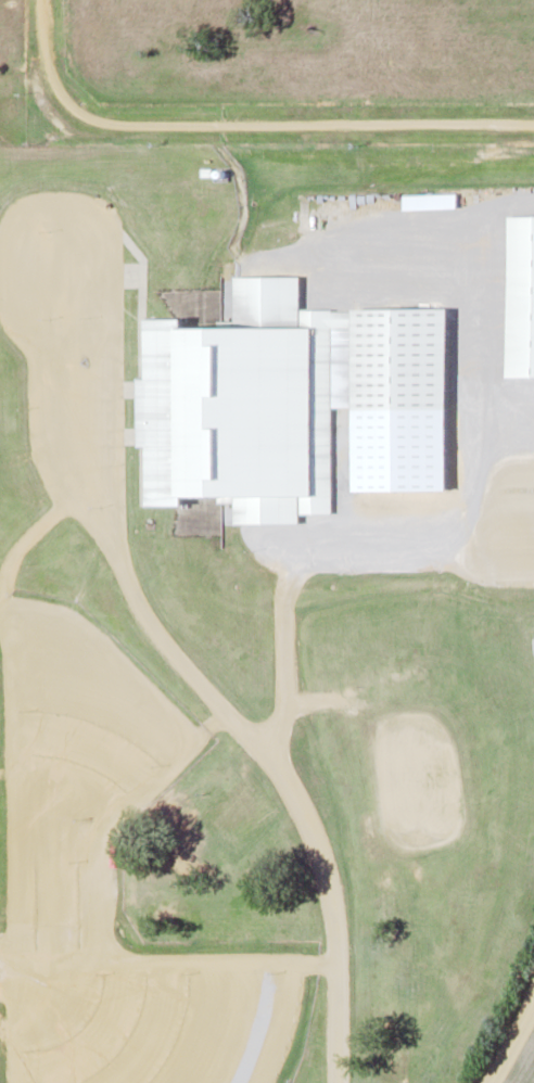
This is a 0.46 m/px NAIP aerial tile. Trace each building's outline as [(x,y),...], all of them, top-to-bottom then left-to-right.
[(504,214),(504,375),(533,375),(533,214),(504,214)] [(446,307),(297,307),(297,275),(231,275),(231,324),(178,324),(178,317),(144,317),(144,377),(137,377),(137,444),(144,444),(143,504),(182,504),(182,495),(214,495),(214,502),(231,502),(231,522),(297,522),(297,512),(330,512),(330,408),(445,408),(446,307)]
